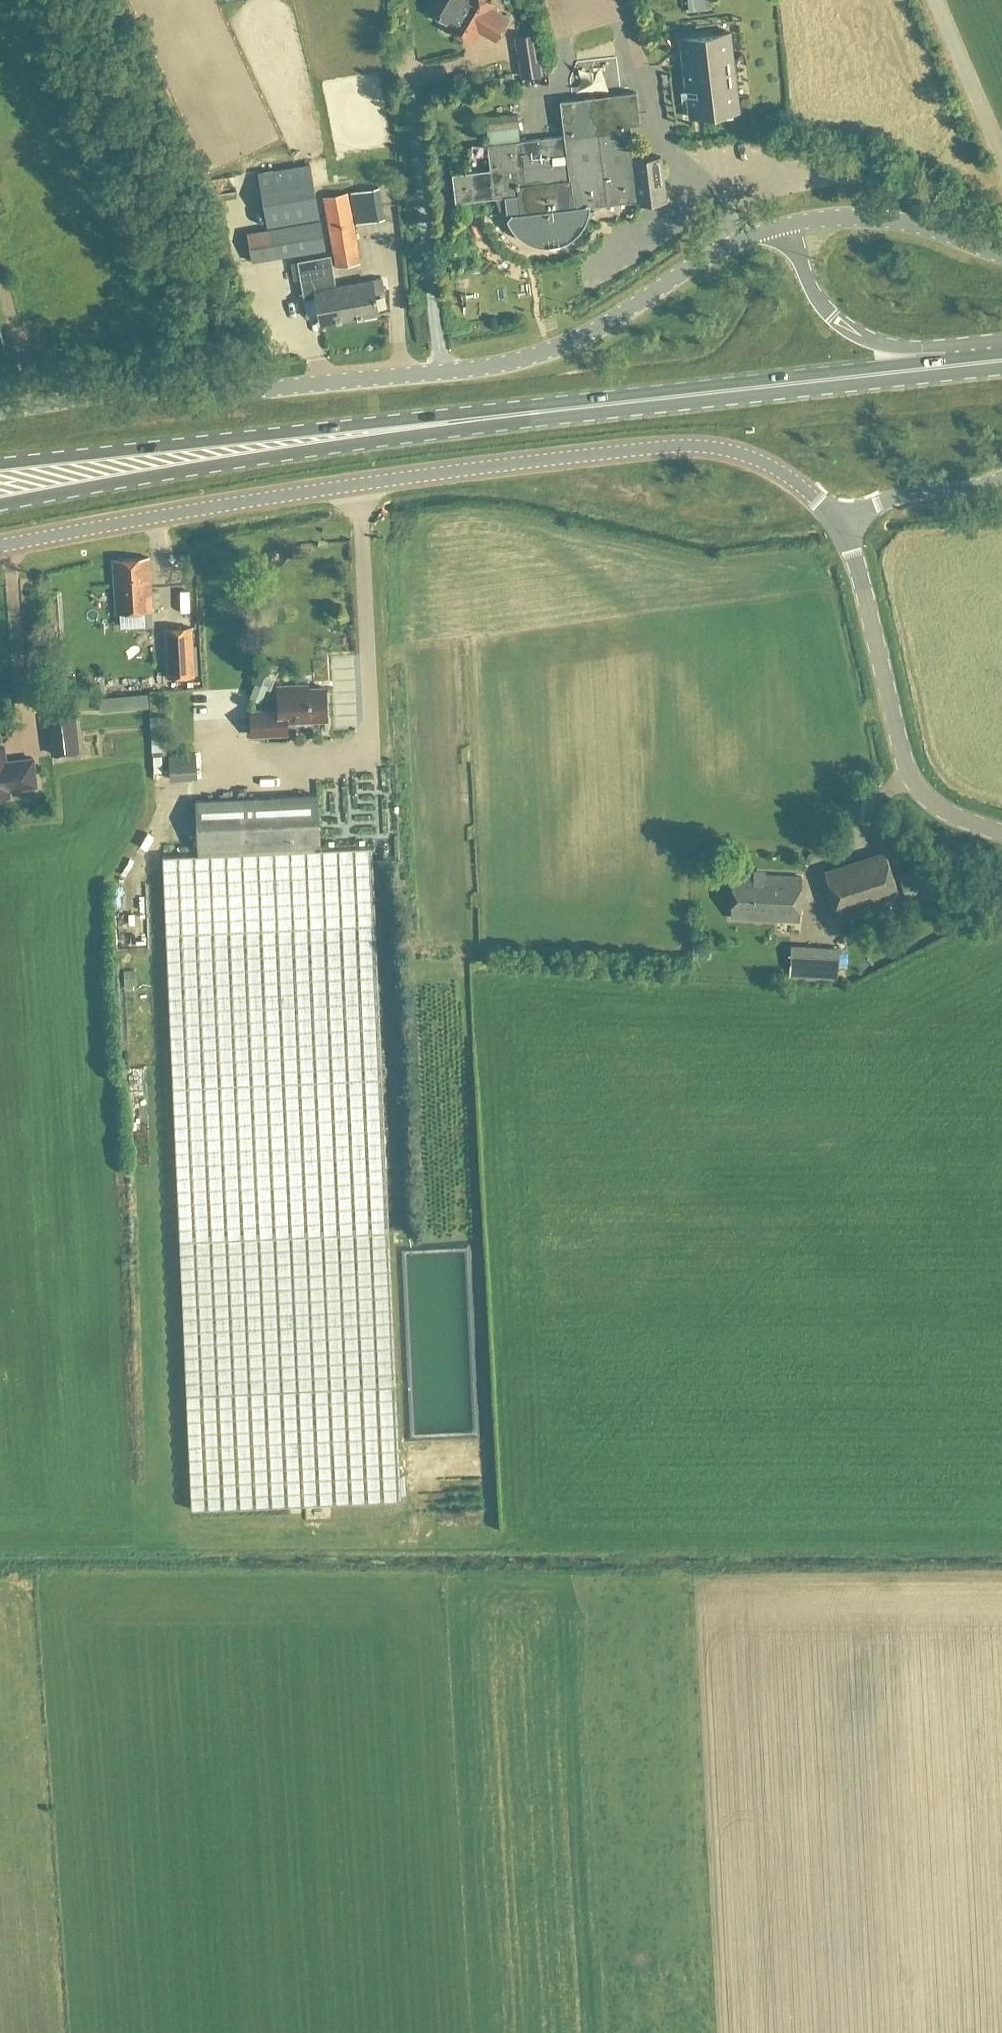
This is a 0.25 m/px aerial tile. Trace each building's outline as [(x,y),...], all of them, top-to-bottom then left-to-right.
[(435,5),(454,16),(448,26),(472,40),(479,29),(484,32),(484,33),(496,40),(508,18),(491,8),(493,4),(486,0),(439,0),(435,5)] [(712,9),(711,0),(687,0),(688,12),(712,9)] [(515,38),(521,79),(543,76),(536,34),(515,38)] [(730,34),(680,40),(689,120),(739,114),(730,34)] [(505,75),(506,79),(495,80),(496,91),(505,90),(505,86),(512,85),(512,83),(515,82),(512,74),(505,75)] [(535,141),(521,142),(487,146),(490,171),(452,176),(456,205),(506,199),(508,219),(513,228),(521,236),(530,242),(541,245),(552,245),(562,242),(572,237),(580,229),(585,219),(588,209),(638,202),(638,206),(665,202),(659,158),(634,161),(630,127),(641,125),(637,92),(561,102),(566,137),(535,141)] [(517,115),(486,119),(487,133),(519,129),(517,115)] [(335,150),(367,149),(366,133),(334,135),(335,150)] [(320,219),(311,165),(257,175),(267,228),(320,219)] [(350,194),(356,226),(385,221),(379,189),(350,194)] [(321,222),(247,235),(252,264),(326,251),(321,222)] [(336,288),(337,288),(331,256),(297,263),(303,295),(315,293),(321,326),(342,322),(336,288)] [(478,311),(477,272),(452,273),(454,313),(478,311)] [(382,280),(337,288),(336,288),(342,322),(379,316),(375,294),(385,292),(382,280)] [(71,372),(69,361),(59,363),(61,374),(71,372)] [(152,612),(149,559),(113,561),(116,615),(152,612)] [(165,630),(167,681),(193,679),(191,629),(165,630)] [(276,674),(257,666),(251,682),(255,683),(249,697),(261,702),(267,686),(271,688),(276,674)] [(278,712),(251,713),(252,737),(287,735),(287,722),(327,720),(326,690),(300,691),(300,688),(277,689),(278,712)] [(100,712),(148,707),(147,694),(99,699),(100,712)] [(146,713),(148,768),(159,768),(157,713),(146,713)] [(74,717),(48,719),(52,755),(78,752),(74,717)] [(0,749),(0,798),(9,796),(9,791),(37,787),(33,760),(5,763),(4,749),(0,749)] [(169,755),(170,779),(196,778),(195,754),(169,755)] [(402,1500),(397,1386),(371,848),(320,851),(317,800),(195,805),(198,856),(162,858),(187,1395),(193,1510),(402,1500)] [(840,920),(901,900),(886,854),(825,874),(840,920)] [(945,904),(936,871),(901,880),(909,913),(945,904)] [(802,879),(733,875),(731,920),(800,923),(802,879)] [(791,948),(789,970),(838,973),(839,950),(791,948)] [(122,970),(122,983),(132,983),(132,970),(122,970)]
